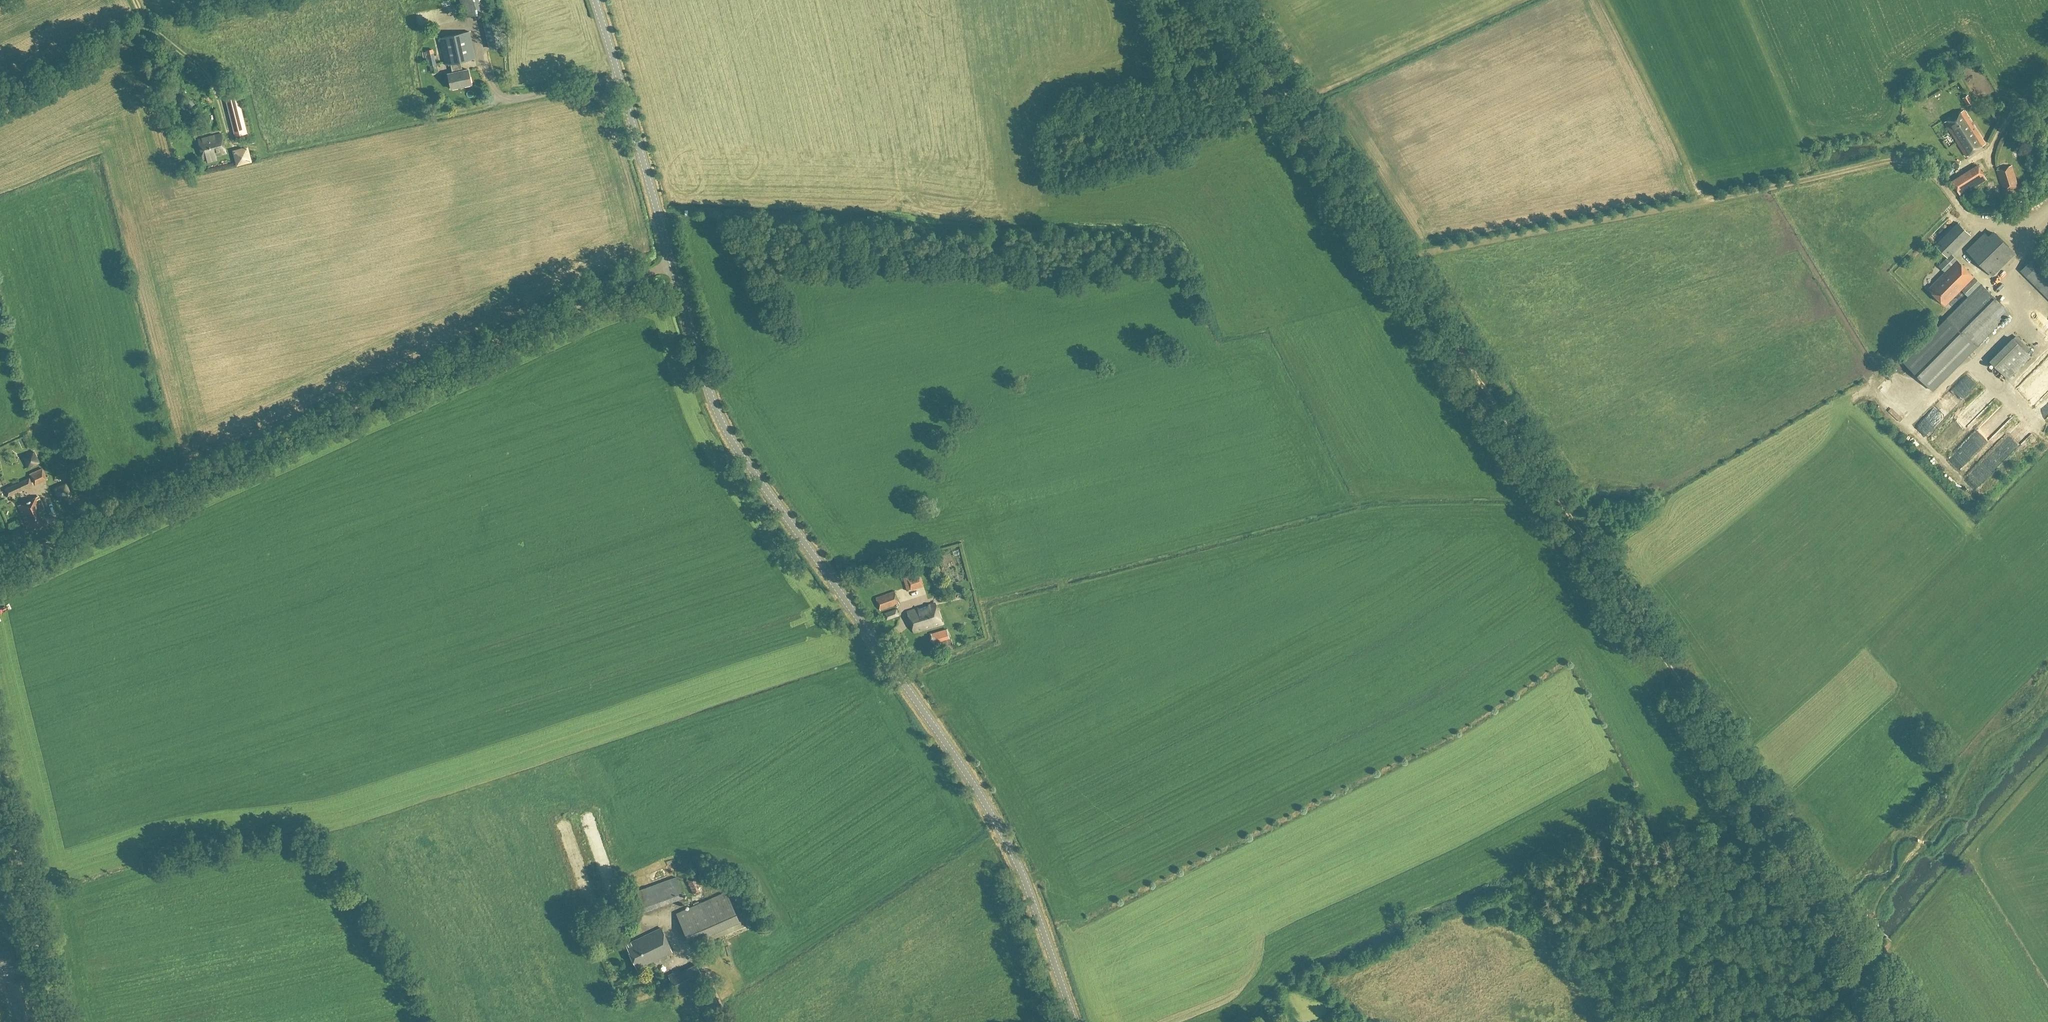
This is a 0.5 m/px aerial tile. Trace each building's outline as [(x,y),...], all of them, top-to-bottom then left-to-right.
[(464,16),(490,11),(488,0),(461,0),(464,16)] [(470,30),(440,37),(446,64),(451,63),(461,60),(476,57),(470,30)] [(438,71),(434,49),(427,50),(431,72),(438,71)] [(453,71),(448,72),(448,73),(451,87),(457,86),(458,88),(464,86),(464,85),(472,83),(469,68),(469,67),(463,68),(461,60),(451,63),(453,71)] [(240,101),(236,86),(224,89),(228,103),(240,101)] [(1973,101),(1968,94),(1963,98),(1968,105),(1973,101)] [(1964,109),(1944,122),(1965,155),(1985,143),(1964,109)] [(248,133),(244,118),(232,121),(236,136),(248,133)] [(222,133),(199,139),(204,158),(207,158),(208,161),(217,159),(216,155),(227,152),(222,133)] [(250,160),(247,148),(235,151),(238,163),(250,160)] [(1961,194),(1986,178),(1978,165),(1952,181),(1961,194)] [(1997,170),(2004,191),(2018,187),(2012,166),(1997,170)] [(1968,296),(1941,324),(1904,361),(1934,391),(2011,313),(1957,260),(1951,253),(1971,235),(1959,222),(1935,245),(1947,257),(1939,266),(1945,272),(1929,288),(1946,305),(1961,290),(1968,296)] [(1968,249),(1993,275),(2016,253),(1995,230),(1989,236),(1986,232),(1968,249)] [(2034,257),(2021,271),(2047,297),(2047,270),(2034,257)] [(2027,339),(2018,330),(1986,362),(2001,376),(2017,360),(2020,363),(2027,356),(2024,352),(2042,334),(2036,329),(2027,339)] [(1885,345),(1892,338),(1888,334),(1881,341),(1885,345)] [(1946,398),(1919,423),(1925,430),(1940,415),(1939,414),(1951,403),(1946,398)] [(2047,410),(2047,400),(2039,409),(2043,414),(2047,410)] [(1961,464),(1983,442),(1981,440),(1989,432),(1983,427),(1953,457),(1961,464)] [(28,467),(40,462),(35,451),(24,455),(28,467)] [(40,465),(27,470),(31,481),(44,477),(40,465)] [(29,477),(5,488),(8,495),(32,484),(29,477)] [(60,485),(54,487),(57,495),(63,493),(60,485)] [(39,496),(19,505),(30,530),(50,521),(39,496)] [(909,589),(917,588),(916,578),(908,579),(909,589)] [(950,583),(950,595),(960,595),(960,583),(950,583)] [(881,610),(900,603),(895,590),(876,596),(881,610)] [(936,602),(908,611),(915,631),(943,622),(936,602)] [(897,608),(885,612),(887,618),(899,614),(897,608)] [(951,637),(948,628),(932,632),(934,641),(951,637)] [(694,894),(703,890),(697,874),(687,878),(694,894)] [(677,876),(637,890),(644,911),(684,897),(677,876)] [(690,943),(740,920),(727,890),(676,912),(690,943)] [(661,928),(626,944),(637,967),(672,951),(661,928)] [(0,951),(0,958),(9,957),(8,950),(0,951)] [(677,993),(705,979),(697,962),(681,970),(680,968),(668,974),(677,993)]
